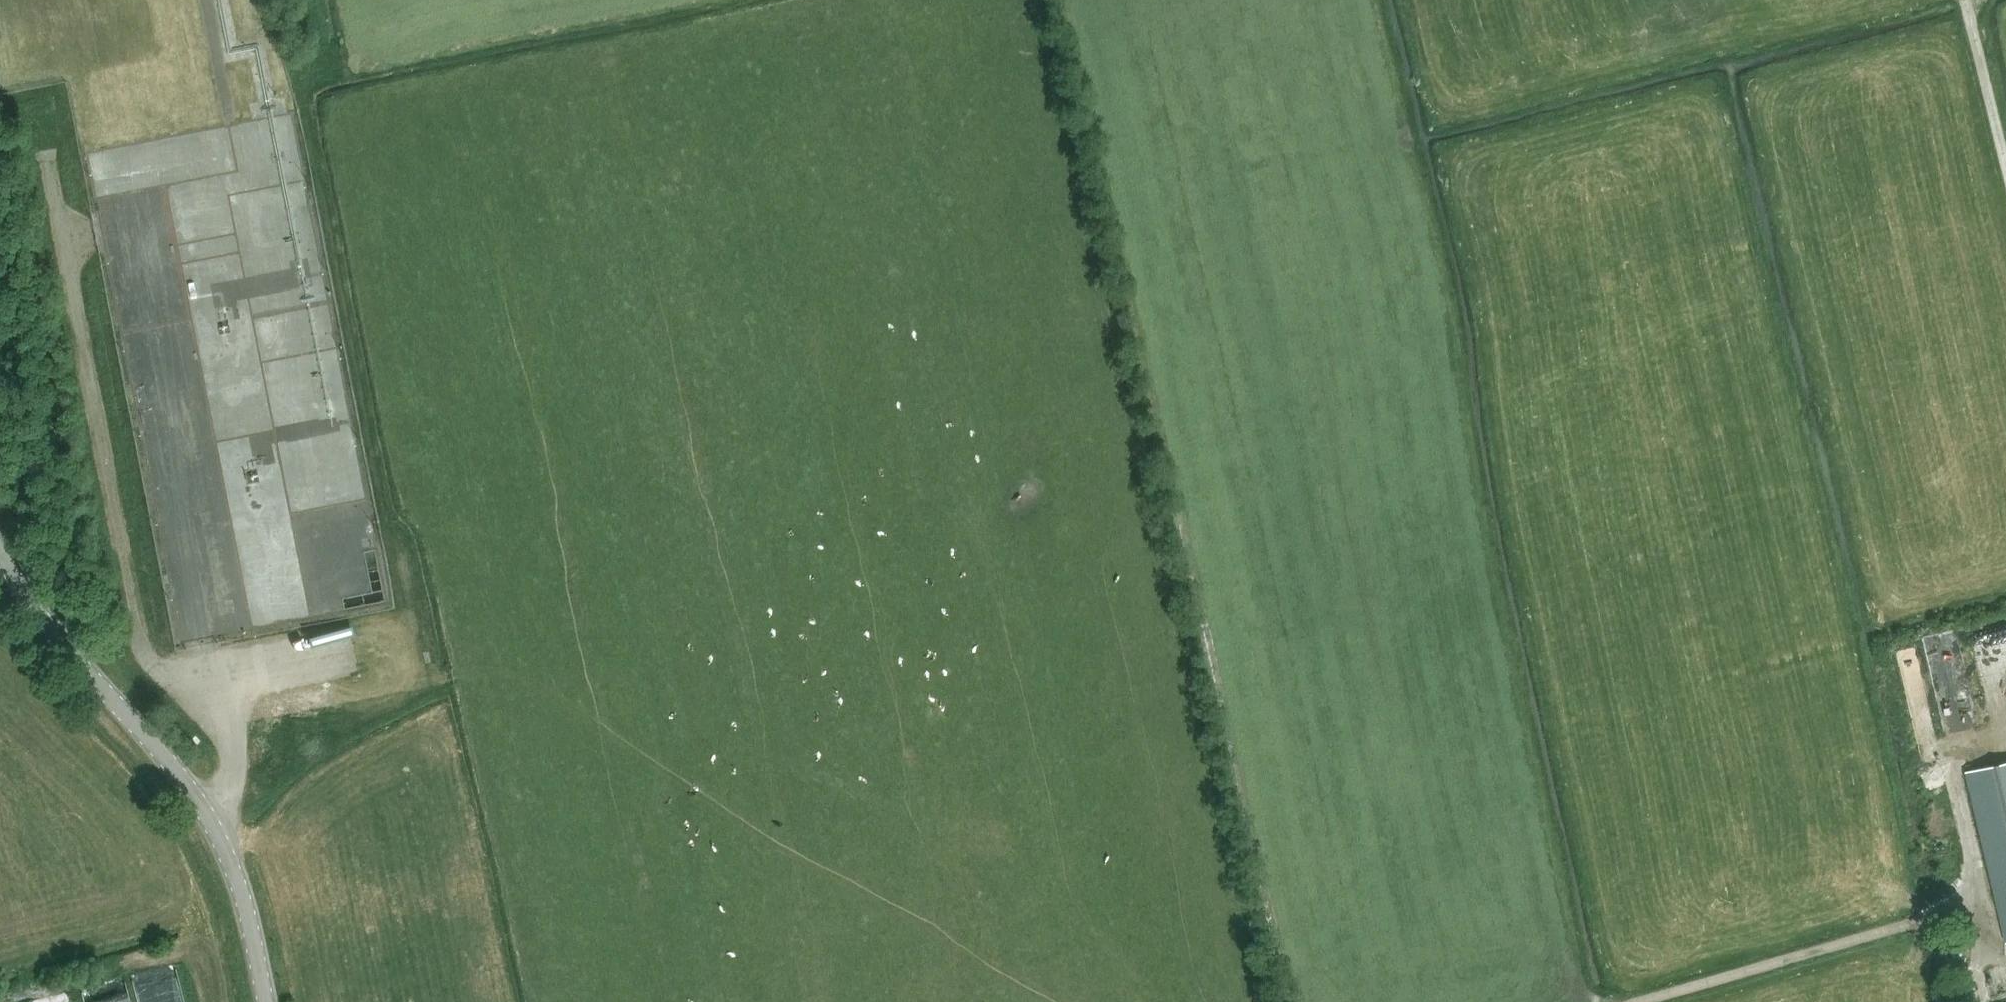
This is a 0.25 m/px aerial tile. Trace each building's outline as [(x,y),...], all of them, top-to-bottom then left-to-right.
[(1966,772),(2005,939),(2005,762),(1966,772)]
